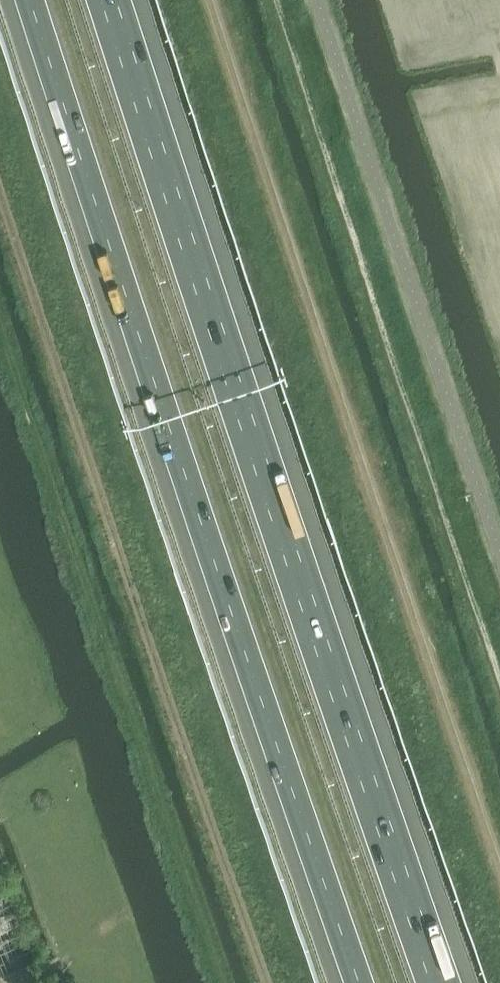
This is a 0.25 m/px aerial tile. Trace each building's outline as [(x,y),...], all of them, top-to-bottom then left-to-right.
[(41,961),(3,871),(0,873),(0,978),(41,961)]
